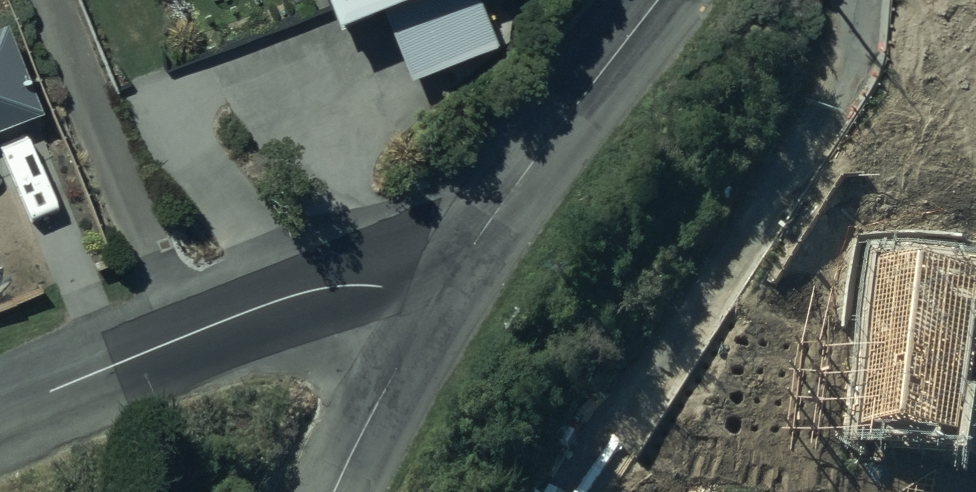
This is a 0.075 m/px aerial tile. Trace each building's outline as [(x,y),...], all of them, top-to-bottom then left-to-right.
[(42,88),(4,0),(0,0),(0,106),(42,88)] [(407,56),(494,24),(485,0),(386,0),(407,56)]
